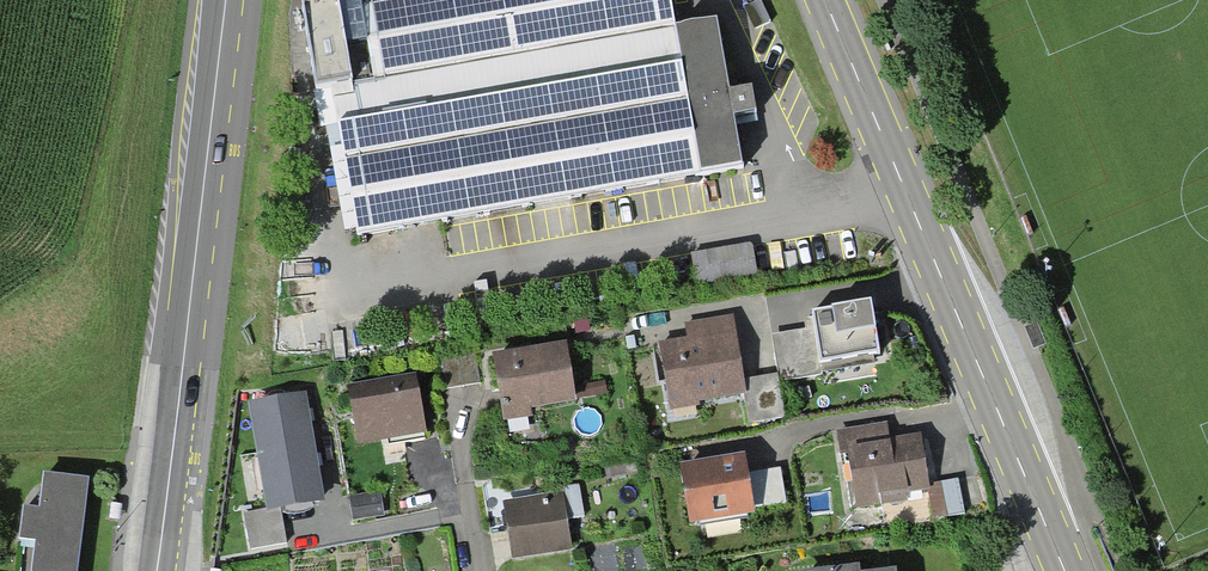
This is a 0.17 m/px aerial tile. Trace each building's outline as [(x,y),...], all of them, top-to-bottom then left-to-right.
[(670,0),(360,0),(361,5),(303,16),(317,97),(332,94),(358,239),(745,172),(737,125),(757,121),(752,93),(730,97),(718,26),(676,33),(670,0)] [(806,330),(766,336),(773,377),(774,383),(815,377),(813,367),(876,357),(868,306),(804,316),(806,330)] [(665,413),(740,400),(737,383),(727,323),(681,331),(683,343),(654,348),(665,413)] [(547,412),(589,406),(581,351),(509,361),(519,429),(549,425),(547,412)] [(436,436),(423,374),(358,388),(371,449),(436,436)] [(773,377),(737,383),(740,400),(744,426),(780,421),(774,383),(773,377)] [(301,395),(243,406),(263,516),(322,505),(317,478),(306,420),(301,395)] [(853,510),(929,495),(918,441),(890,446),(886,426),(838,436),(853,510)] [(691,525),(753,514),(743,458),(681,469),(691,525)] [(755,468),(758,507),(788,505),(785,466),(755,468)] [(38,480),(36,516),(20,515),(18,548),(35,549),(33,570),(76,570),(81,483),(38,480)] [(522,557),(580,549),(573,495),(514,503),(522,557)]
